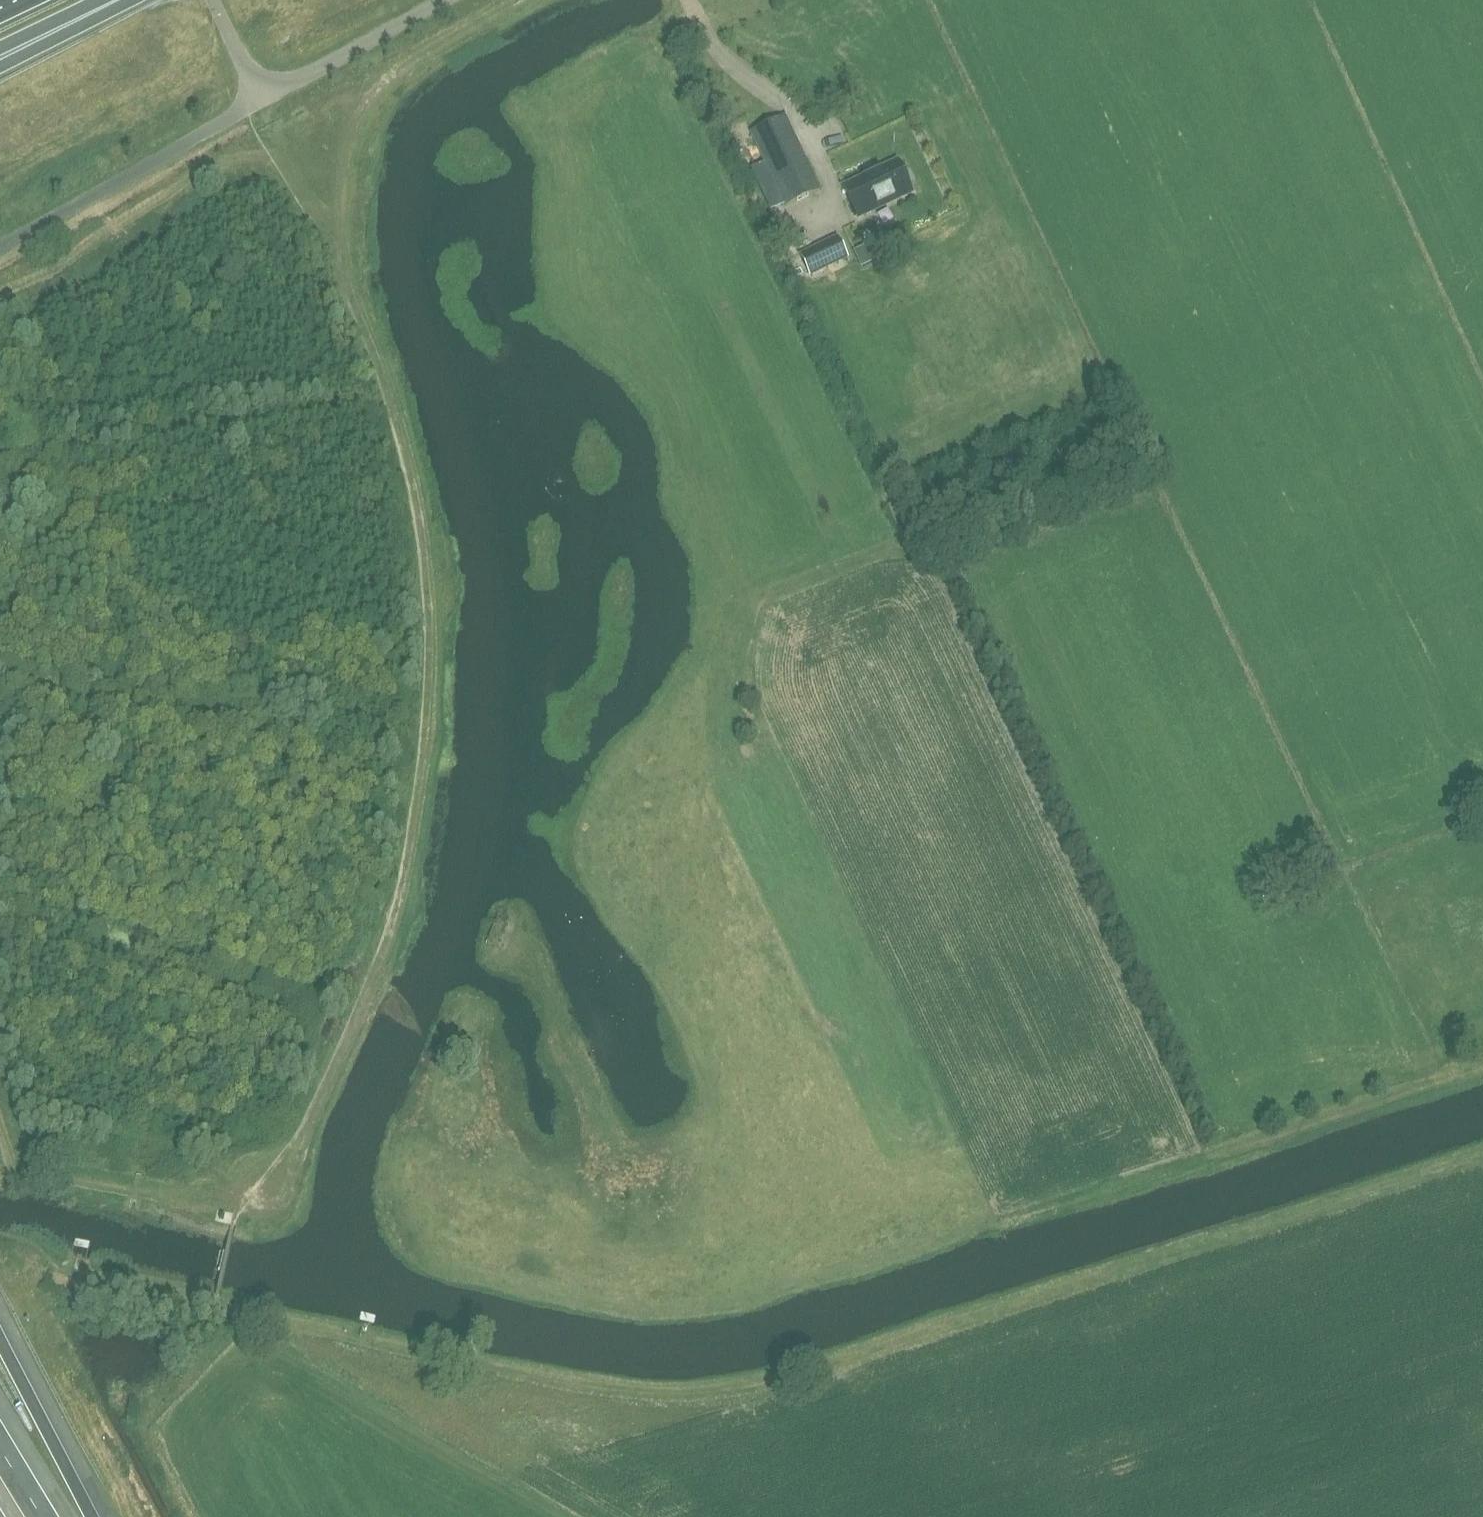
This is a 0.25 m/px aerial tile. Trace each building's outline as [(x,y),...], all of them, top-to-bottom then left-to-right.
[(785,115),(750,132),(786,206),(820,190),(785,115)] [(897,162),(879,171),(880,173),(869,178),(869,176),(844,188),(858,217),(871,211),(870,208),(885,201),(886,204),(911,192),(897,162)] [(810,274),(823,268),(846,257),(838,239),(801,256),(810,274)]
